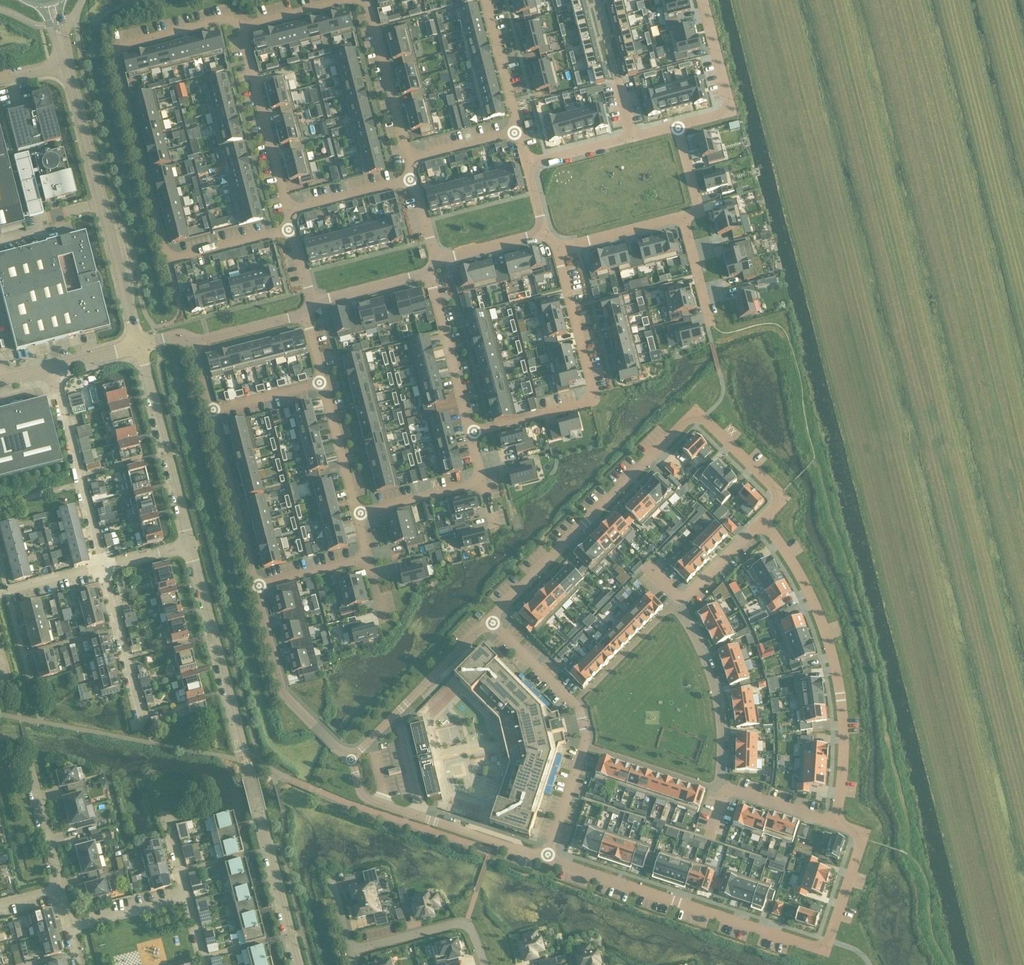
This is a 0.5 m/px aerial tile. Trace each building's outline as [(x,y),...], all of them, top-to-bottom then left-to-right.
[(381,10),(391,7),(389,0),(378,0),(381,10)] [(513,2),(516,14),(523,12),(524,17),(538,13),(535,0),(522,0),(513,2)] [(573,13),(587,9),(584,0),(570,0),(573,13)] [(623,0),(610,4),(614,18),(627,14),(623,0)] [(662,6),(666,23),(678,20),(676,14),(690,11),(687,0),(684,0),(662,6)] [(644,2),(637,4),(639,11),(642,11),(646,10),(644,2)] [(479,16),(477,6),(455,11),(458,21),(479,16)] [(587,9),(573,13),(577,27),(590,24),(587,9)] [(348,12),(338,14),(343,36),(354,33),(348,12)] [(338,14),(327,17),(333,39),(343,36),(338,14)] [(627,14),(614,18),(617,32),(631,29),(627,14)] [(461,31),(482,26),(479,16),(458,21),(458,22),(461,21),(463,30),(460,31),(461,31)] [(327,17),(317,20),(322,42),(322,41),(321,37),(331,34),(332,39),(333,39),(327,17)] [(527,28),(520,29),(523,41),(544,35),(540,19),(525,23),(527,28)] [(317,20),(306,23),(311,42),(311,44),(322,42),(317,20)] [(306,23),(295,25),(300,42),(300,45),(311,42),(306,23)] [(590,24),(577,27),(581,41),(594,38),(590,24)] [(679,24),(667,27),(672,45),(697,38),(696,38),(693,26),(680,29),(679,24)] [(295,25),(285,28),(289,45),(300,42),(295,25)] [(413,43),(408,25),(394,29),(396,35),(388,37),(391,48),(413,43)] [(485,36),(482,26),(461,31),(463,41),(485,36)] [(285,28),(274,31),(279,48),(289,45),(285,28)] [(436,29),(427,31),(429,38),(438,36),(436,29)] [(631,29),(617,32),(621,47),(634,43),(631,29)] [(269,32),(264,33),(269,55),(270,55),(269,50),(279,48),(274,31),(269,32)] [(225,54),(220,36),(219,33),(209,36),(214,57),(225,54)] [(264,33),(253,36),(259,58),(269,55),(264,33)] [(544,35),(523,41),(526,53),(539,49),(540,54),(551,52),(546,35),(544,35)] [(203,60),(214,57),(209,36),(198,38),(203,57),(202,58),(203,60)] [(466,51),(487,46),(485,36),(463,41),(466,51)] [(202,58),(203,57),(198,38),(188,41),(193,60),(202,58)] [(594,38),(581,41),(584,56),(598,52),(594,38)] [(697,38),(672,45),(676,62),(688,59),(686,53),(700,50),(697,38)] [(193,60),(188,41),(177,44),(183,65),(194,62),(193,60)] [(417,61),(413,43),(391,48),(394,60),(402,58),(403,64),(417,61)] [(625,60),(621,61),(621,62),(638,57),(634,43),(621,47),(625,60)] [(172,68),(183,65),(177,44),(167,47),(172,68)] [(490,56),(487,46),(466,51),(468,61),(470,61),(490,56)] [(161,71),(172,68),(167,47),(156,49),(161,68),(161,71)] [(151,71),(161,68),(156,49),(145,52),(150,71),(151,71)] [(357,61),(354,51),(333,56),(335,66),(357,61)] [(150,71),(145,52),(135,55),(140,76),(152,73),(151,71),(150,71)] [(598,52),(584,56),(588,70),(605,66),(605,65),(601,66),(598,52)] [(130,79),(140,76),(135,55),(124,57),(126,65),(125,65),(126,70),(128,70),(130,79)] [(492,66),(490,56),(470,61),(473,70),(471,71),(492,66)] [(638,57),(621,62),(625,77),(638,73),(635,59),(638,58),(638,57)] [(543,65),(530,68),(533,80),(556,74),(553,62),(549,63),(548,58),(541,60),(543,65)] [(359,71),(357,61),(335,66),(338,76),(359,71)] [(422,78),(417,61),(403,64),(405,70),(397,72),(400,84),(422,78)] [(495,76),(492,66),(471,71),(473,81),(495,76)] [(605,66),(588,70),(588,71),(592,70),(596,84),(609,81),(605,66)] [(362,80),(359,71),(338,76),(340,86),(362,80)] [(556,74),(533,80),(536,91),(549,88),(550,93),(556,92),(555,87),(559,85),(556,74)] [(289,93),(284,75),(273,78),(274,85),(266,87),(269,98),(291,93),(291,92),(289,93)] [(205,93),(229,87),(226,76),(203,82),(205,93)] [(497,86),(495,76),(473,81),(476,91),(497,86)] [(700,76),(688,79),(695,105),(706,102),(700,76)] [(426,96),(422,78),(400,84),(403,95),(411,93),(413,100),(424,97),(426,96)] [(688,79),(677,82),(683,107),(694,104),(694,105),(695,105),(688,79)] [(364,90),(362,80),(340,86),(340,87),(343,86),(345,95),(364,90)] [(677,82),(665,85),(671,110),(683,107),(677,82)] [(665,85),(653,88),(660,114),(660,113),(671,110),(665,85)] [(500,95),(497,86),(476,91),(478,101),(500,95)] [(208,104),(232,97),(229,87),(205,93),(208,104)] [(653,88),(642,91),(648,117),(660,114),(653,88)] [(367,100),(364,90),(345,95),(343,96),(345,106),(367,100)] [(7,112),(11,125),(18,152),(52,143),(60,141),(47,91),(40,93),(35,95),(31,97),(33,105),(7,112)] [(151,92),(135,97),(137,107),(154,102),(159,101),(156,91),(151,92)] [(181,93),(178,94),(179,100),(183,99),(188,98),(187,92),(181,93)] [(296,110),(291,93),(269,98),(272,110),(280,108),(282,114),(293,111),(296,110)] [(502,105),(500,95),(478,101),(481,111),(502,105)] [(318,96),(311,97),(313,105),(319,103),(318,96)] [(211,114),(235,108),(232,97),(208,104),(211,114)] [(431,114),(428,103),(426,103),(424,97),(413,100),(414,106),(406,108),(409,119),(431,114)] [(370,110),(367,100),(345,106),(348,106),(350,115),(370,110)] [(154,102),(137,107),(140,117),(156,112),(161,111),(159,101),(154,102)] [(602,104),(590,107),(590,110),(595,129),(596,130),(608,127),(602,104)] [(317,119),(323,117),(320,105),(314,107),(317,119)] [(505,115),(502,105),(481,111),(483,121),(505,115)] [(214,125),(237,119),(235,108),(211,114),(214,125)] [(578,108),(566,111),(567,116),(572,135),(585,132),(580,112),(578,108)] [(350,115),(353,125),(372,120),(370,110),(350,115)] [(590,110),(580,112),(585,132),(595,129),(590,110)] [(156,112),(140,117),(142,127),(159,123),(164,121),(161,111),(156,112)] [(300,128),(297,117),(295,117),(293,111),(282,114),(283,120),(275,122),(278,134),(300,128)] [(435,132),(431,114),(409,119),(412,131),(420,128),(422,135),(435,132)] [(556,116),(544,119),(550,142),(562,139),(561,138),(556,118),(556,116)] [(567,116),(556,118),(561,138),(572,135),(567,116)] [(459,117),(452,118),(455,131),(458,131),(462,130),(459,117)] [(216,135),(240,129),(237,119),(214,125),(216,135)] [(375,130),(372,120),(353,125),(350,126),(353,136),(375,130)] [(159,123),(142,127),(145,137),(162,132),(159,123)] [(303,146),(301,140),(303,139),(300,128),(278,134),(281,145),(290,143),(291,149),(303,146)] [(219,146),(243,140),(240,129),(216,135),(219,146)] [(377,140),(375,130),(353,136),(356,146),(377,140)] [(24,224),(0,131),(0,230),(24,224)] [(162,132),(145,137),(147,147),(164,142),(162,132)] [(710,133),(693,138),(696,148),(698,147),(701,158),(707,157),(709,162),(724,158),(720,145),(713,147),(710,133)] [(198,140),(194,141),(195,147),(192,148),(194,155),(201,153),(198,140)] [(327,152),(333,150),(330,140),(324,141),(327,152)] [(380,150),(377,140),(356,146),(358,156),(380,150)] [(164,142),(147,147),(150,157),(167,153),(167,152),(164,142)] [(223,163),(247,157),(244,146),(221,152),(223,163)] [(288,169),(309,164),(305,146),(303,146),(291,149),(293,155),(285,158),(288,169)] [(66,196),(74,194),(62,150),(55,152),(33,158),(37,171),(32,173),(28,155),(13,158),(29,219),(43,215),(37,191),(42,190),(45,202),(66,196)] [(382,160),(380,150),(358,156),(361,165),(382,160)] [(167,153),(150,157),(153,167),(172,162),(169,151),(167,152),(167,153)] [(226,173),(250,167),(247,157),(223,163),(226,173)] [(385,170),(382,160),(361,165),(363,175),(385,170)] [(188,175),(195,174),(192,161),(185,163),(188,175)] [(517,163),(506,166),(513,192),(525,189),(520,166),(518,166),(517,163)] [(314,182),(309,164),(288,169),(291,181),(299,179),(300,185),(314,182)] [(506,166),(495,169),(495,171),(501,195),(513,192),(506,166)] [(229,184),(252,177),(250,167),(226,173),(229,184)] [(171,169),(154,173),(157,183),(173,179),(171,169)] [(715,174),(704,177),(707,191),(720,188),(722,194),(734,191),(729,173),(725,174),(724,170),(715,172),(715,174)] [(495,171),(483,174),(490,198),(501,195),(495,171)] [(483,174),(472,177),(478,200),(490,198),(483,174)] [(471,175),(460,178),(460,181),(466,204),(478,200),(472,177),(471,175)] [(231,194),(255,188),(252,177),(229,184),(231,194)] [(173,179),(157,183),(159,193),(176,189),(173,179)] [(460,181),(449,184),(455,206),(466,204),(460,181)] [(449,184),(437,187),(443,209),(455,206),(449,184)] [(437,187),(425,190),(431,212),(443,209),(437,187)] [(234,204),(258,198),(255,188),(231,194),(234,204)] [(176,189),(159,193),(162,203),(179,199),(176,189)] [(199,189),(196,190),(196,194),(192,195),(195,204),(199,203),(197,198),(201,197),(199,189)] [(179,199),(162,203),(164,213),(181,208),(183,208),(186,207),(183,198),(179,199)] [(237,215),(261,209),(258,198),(234,204),(237,215)] [(725,208),(712,212),(715,223),(736,218),(740,217),(736,205),(735,199),(724,202),(725,208)] [(181,209),(164,213),(167,223),(186,218),(183,208),(181,208),(181,209)] [(261,209),(237,215),(240,226),(263,220),(261,209)] [(403,240),(397,216),(386,218),(387,223),(386,223),(391,242),(392,243),(403,240)] [(736,218),(715,223),(718,235),(731,231),(733,237),(744,234),(740,217),(736,218)] [(186,218),(167,223),(170,233),(186,229),(189,228),(186,218)] [(391,242),(386,223),(375,226),(380,245),(391,242)] [(368,248),(362,224),(351,227),(352,232),(357,251),(368,248)] [(380,245),(375,226),(364,229),(362,224),(368,248),(380,245)] [(186,229),(170,233),(172,243),(189,239),(186,229)] [(357,251),(352,232),(340,235),(345,254),(357,251)] [(345,254),(340,235),(340,233),(328,236),(334,257),(345,254)] [(16,351),(95,331),(108,327),(98,289),(99,289),(100,286),(100,282),(99,279),(98,276),(97,274),(95,271),(94,272),(84,234),(77,235),(0,255),(0,288),(16,351)] [(672,234),(661,237),(666,260),(679,256),(684,255),(681,243),(675,245),(672,234)] [(334,257),(328,236),(317,239),(322,260),(334,257)] [(661,237),(650,240),(655,263),(666,260),(661,237)] [(322,260),(317,239),(305,242),(311,263),(322,260)] [(640,254),(634,256),(638,267),(655,263),(650,240),(637,243),(640,254)] [(736,251),(723,255),(726,266),(747,261),(744,249),(747,248),(746,242),(735,245),(736,251)] [(626,246),(615,249),(620,268),(621,272),(638,267),(634,256),(629,257),(626,246)] [(539,249),(527,252),(533,275),(534,278),(551,273),(547,259),(541,260),(539,249)] [(614,249),(604,252),(608,271),(620,268),(615,249),(614,249)] [(527,252),(516,255),(522,278),(533,275),(527,252)] [(594,266),(588,267),(591,280),(609,275),(608,271),(604,252),(591,255),(594,266)] [(507,269),(501,271),(504,282),(510,281),(511,283),(523,281),(522,278),(516,255),(504,258),(507,269)] [(747,261),(726,266),(729,278),(742,274),(744,280),(755,277),(751,260),(747,261)] [(493,261),(481,264),(487,287),(504,282),(501,271),(495,272),(493,261)] [(481,264),(470,267),(476,290),(487,287),(481,264)] [(460,281),(455,283),(456,288),(458,294),(476,290),(470,267),(458,270),(460,281)] [(262,269),(252,271),(252,274),(258,295),(268,292),(269,292),(264,273),(263,268),(262,269)] [(265,272),(264,273),(269,292),(269,293),(281,290),(276,270),(265,272)] [(230,279),(228,280),(233,301),(243,299),(246,298),(240,277),(239,271),(229,274),(230,279)] [(252,274),(240,277),(246,298),(258,295),(252,274)] [(227,303),(221,281),(210,284),(209,282),(215,306),(227,303)] [(215,306),(209,282),(197,285),(198,286),(204,310),(204,309),(215,306)] [(673,283),(661,286),(666,304),(692,297),(689,285),(675,289),(673,283)] [(740,308),(737,309),(739,318),(756,314),(752,301),(757,299),(754,285),(740,289),(742,295),(737,297),(740,308)] [(204,310),(198,286),(186,289),(192,313),(204,310)] [(435,319),(431,300),(424,302),(421,290),(418,291),(417,289),(409,291),(410,293),(409,294),(414,314),(425,312),(428,320),(435,319)] [(414,314),(409,294),(407,294),(406,292),(398,294),(398,296),(396,297),(396,299),(390,300),(393,310),(396,324),(403,322),(402,318),(414,314)] [(546,297),(534,300),(538,318),(562,312),(559,300),(548,302),(546,297)] [(622,297),(600,303),(603,312),(621,307),(624,307),(622,297)] [(692,297),(666,304),(671,322),(682,319),(681,312),(695,309),(692,297)] [(396,324),(393,310),(385,312),(382,301),(380,301),(380,299),(372,301),(372,303),(370,303),(376,326),(388,323),(389,326),(396,324)] [(376,326),(370,303),(358,306),(362,318),(354,320),(358,334),(377,329),(376,326)] [(621,307),(603,312),(605,322),(624,317),(621,307)] [(358,334),(354,320),(348,322),(345,310),(343,311),(342,308),(334,310),(334,312),(332,313),(339,338),(358,334)] [(490,311),(468,317),(471,327),(492,322),(490,311)] [(562,312),(538,318),(541,329),(565,323),(562,312)] [(624,317),(605,322),(608,332),(630,326),(627,316),(624,317)] [(492,322),(471,327),(473,337),(495,332),(492,322)] [(565,323),(541,329),(546,346),(558,343),(557,337),(568,335),(565,323)] [(683,323),(672,326),(677,345),(681,344),(682,347),(691,345),(690,341),(702,338),(698,325),(684,328),(683,323)] [(630,326),(608,332),(610,342),(632,336),(630,326)] [(302,332),(292,335),(297,357),(308,354),(307,348),(302,332)] [(495,332),(473,337),(476,348),(497,342),(495,332)] [(292,335),(281,337),(286,357),(286,359),(297,357),(292,335)] [(632,336),(610,342),(613,352),(635,346),(632,336)] [(281,337),(271,340),(276,360),(286,357),(281,337)] [(428,337),(406,343),(409,354),(431,349),(431,348),(428,337)] [(271,340),(260,343),(265,362),(276,360),(271,340)] [(497,342),(476,348),(479,358),(479,359),(500,353),(497,342)] [(260,343),(250,346),(255,367),(266,365),(265,362),(260,343)] [(558,343),(546,346),(550,364),(553,363),(573,358),(571,346),(560,349),(558,343)] [(250,346),(239,348),(245,370),(255,367),(250,346)] [(635,346),(613,352),(615,362),(637,356),(635,346)] [(239,348),(229,351),(234,373),(245,370),(239,348)] [(431,349),(409,354),(412,365),(434,360),(434,359),(431,349)] [(228,351),(218,354),(223,373),(224,375),(224,373),(233,371),(234,373),(229,351),(228,351)] [(365,353),(344,359),(347,369),(368,364),(365,353)] [(500,353),(479,359),(481,368),(503,363),(500,353)] [(218,354),(207,356),(213,378),(224,375),(223,373),(218,354)] [(637,356),(615,362),(618,372),(640,366),(637,356)] [(573,358),(553,363),(556,374),(576,369),(573,358)] [(434,360),(412,365),(415,376),(437,370),(434,360)] [(503,363),(481,368),(481,369),(484,378),(505,372),(503,363)] [(368,364),(347,369),(350,379),(350,380),(371,375),(371,374),(368,364)] [(640,366),(618,372),(621,382),(625,381),(626,384),(639,381),(638,377),(642,376),(640,366)] [(556,374),(553,375),(558,393),(570,389),(569,384),(579,381),(576,369),(556,374)] [(437,370),(415,376),(418,386),(440,381),(437,370)] [(505,372),(484,378),(484,379),(486,389),(508,383),(505,374),(505,372)] [(371,375),(350,380),(352,390),(373,385),(373,384),(371,375)] [(440,381),(418,386),(418,387),(420,397),(442,392),(440,381)] [(106,401),(107,407),(126,402),(125,396),(126,396),(122,383),(105,387),(103,383),(93,385),(98,403),(106,401)] [(508,383),(486,389),(487,389),(489,399),(511,393),(508,384),(508,383)] [(373,385),(352,390),(355,400),(376,394),(373,385)] [(442,392),(420,397),(420,398),(423,408),(435,405),(445,403),(442,392)] [(82,393),(68,397),(71,409),(85,405),(82,393)] [(511,393),(489,399),(489,400),(492,410),(513,404),(511,394),(511,393)] [(376,394),(355,400),(357,410),(378,404),(376,394)] [(21,472),(62,462),(46,398),(0,410),(0,478),(21,472)] [(537,410),(534,399),(528,400),(531,411),(537,410)] [(101,415),(104,427),(132,420),(129,407),(128,408),(126,402),(107,407),(109,413),(101,415)] [(311,402),(289,407),(292,419),(295,418),(314,413),(311,402)] [(378,404),(357,410),(360,420),(381,414),(379,405),(378,404)] [(513,404),(492,410),(494,421),(516,415),(513,405),(513,404)] [(435,405),(423,408),(425,415),(437,411),(435,405)] [(274,423),(280,422),(277,411),(271,412),(274,423)] [(425,415),(421,416),(423,422),(426,422),(429,432),(429,433),(451,427),(451,426),(448,415),(438,418),(437,411),(425,415)] [(314,413),(295,418),(295,419),(297,428),(317,424),(314,414),(314,413)] [(559,427),(550,429),(552,440),(569,436),(569,433),(581,430),(577,413),(569,415),(570,419),(558,422),(559,427)] [(381,414),(360,420),(362,430),(384,424),(381,415),(381,414)] [(245,419),(228,423),(230,434),(248,429),(252,428),(249,418),(245,419)] [(115,438),(117,444),(136,439),(135,433),(132,420),(104,427),(108,440),(115,438)] [(297,428),(295,429),(296,431),(298,440),(319,435),(317,426),(317,424),(297,428)] [(384,424),(362,430),(363,431),(365,440),(386,434),(384,425),(384,424)] [(76,428),(78,434),(91,431),(90,425),(76,428)] [(451,427),(429,433),(432,443),(454,438),(454,437),(451,427)] [(248,429),(230,434),(233,444),(251,440),(255,439),(252,428),(248,429)] [(529,442),(526,430),(500,436),(501,439),(499,439),(501,447),(503,447),(504,449),(515,446),(517,453),(535,448),(533,440),(529,442)] [(78,434),(79,440),(93,436),(91,431),(78,434)] [(386,434),(365,440),(365,441),(368,450),(389,444),(386,436),(386,434)] [(319,435),(298,440),(299,443),(301,451),(322,446),(320,438),(319,435)] [(697,436),(683,451),(692,460),(699,454),(704,459),(711,452),(706,446),(707,446),(697,436)] [(454,438),(432,443),(435,454),(435,455),(457,449),(457,448),(454,438)] [(111,452),(114,464),(114,465),(142,458),(138,445),(136,439),(117,444),(118,450),(111,452)] [(251,440),(233,444),(236,455),(253,450),(258,449),(255,439),(251,440)] [(389,444),(368,450),(368,451),(370,460),(391,455),(389,446),(389,444)] [(322,446),(301,451),(302,455),(304,462),(325,457),(323,450),(322,446)] [(457,449),(435,455),(438,465),(440,465),(460,460),(457,449)] [(253,450),(236,455),(238,466),(256,461),(253,450)] [(391,455),(370,460),(370,461),(373,471),(394,465),(392,456),(391,455)] [(325,457),(304,462),(305,467),(308,479),(308,480),(320,477),(319,476),(318,471),(328,468),(326,462),(325,457)] [(460,460),(440,465),(443,476),(463,471),(460,460)] [(513,486),(539,480),(534,460),(520,464),(522,470),(510,473),(510,476),(509,476),(511,484),(513,484),(513,486)] [(256,461),(238,466),(241,476),(259,472),(256,461)] [(87,471),(101,468),(99,462),(86,466),(87,471)] [(703,468),(694,477),(699,482),(700,481),(709,490),(727,472),(717,462),(707,472),(703,468)] [(670,463),(665,468),(674,478),(680,472),(670,463)] [(123,474),(125,482),(146,477),(144,468),(142,464),(127,468),(128,473),(123,474)] [(394,465),(373,471),(373,472),(376,481),(397,476),(394,466),(394,465)] [(419,470),(422,481),(428,480),(425,468),(419,470)] [(413,483),(419,482),(416,471),(410,472),(413,483)] [(727,472),(709,490),(718,499),(716,500),(722,505),(731,496),(727,492),(737,481),(728,471),(727,471),(727,472)] [(259,472),(241,476),(244,487),(262,482),(259,472)] [(658,475),(650,484),(667,501),(668,502),(676,493),(675,493),(681,487),(670,476),(665,482),(658,475)] [(397,476),(376,481),(376,482),(378,492),(400,487),(397,477),(397,476)] [(132,490),(133,494),(149,490),(148,486),(149,485),(146,477),(125,482),(127,491),(132,490)] [(320,477),(308,480),(311,491),(312,497),(315,497),(334,492),(332,486),(331,481),(321,483),(320,477)] [(92,491),(99,489),(103,488),(102,482),(91,485),(92,491)] [(262,482),(244,487),(247,497),(264,493),(262,482)] [(293,497),(299,495),(296,484),(290,486),(293,497)] [(649,484),(641,492),(659,509),(667,502),(667,501),(650,484),(649,484)] [(749,487),(739,496),(746,503),(741,508),(748,515),(754,510),(763,501),(749,487)] [(130,499),(132,508),(153,502),(151,494),(150,494),(149,490),(133,494),(134,498),(130,499)] [(334,492),(315,497),(316,503),(317,508),(319,507),(337,503),(336,498),(334,492)] [(641,492),(633,500),(651,518),(659,510),(659,509),(641,492)] [(452,500),(449,501),(449,502),(454,522),(455,522),(456,525),(465,523),(464,519),(470,518),(474,517),(472,511),(479,509),(478,506),(480,506),(477,497),(475,498),(475,494),(472,495),(472,494),(463,496),(463,497),(452,500)] [(265,496),(247,500),(250,512),(251,512),(268,508),(268,507),(265,496)] [(629,512),(625,516),(632,523),(636,519),(640,523),(643,526),(651,518),(633,500),(625,508),(629,512)] [(139,515),(140,519),(156,515),(154,511),(155,511),(153,502),(132,508),(134,516),(139,515)] [(337,503),(319,507),(321,514),(322,517),(322,518),(339,513),(339,510),(337,503)] [(59,510),(62,521),(76,518),(73,506),(59,510)] [(391,532),(416,525),(411,506),(398,510),(400,517),(388,520),(388,522),(386,522),(388,531),(390,530),(391,532)] [(268,508),(251,512),(253,523),(271,519),(271,518),(268,508)] [(322,518),(318,519),(320,528),(320,530),(323,529),(342,524),(342,522),(339,513),(322,518)] [(432,514),(425,515),(426,522),(433,520),(432,514)] [(615,514),(607,523),(624,540),(632,531),(628,527),(632,523),(625,516),(621,520),(615,514)] [(140,524),(142,532),(159,528),(157,520),(156,515),(140,519),(141,524),(140,524)] [(62,521),(65,533),(79,529),(76,518),(62,521)] [(271,519),(253,523),(256,534),(274,530),(271,519)] [(728,520),(723,525),(732,534),(737,528),(728,520)] [(3,537),(18,533),(15,521),(0,525),(0,526),(3,537)] [(714,521),(707,529),(721,543),(728,536),(714,521)] [(607,523),(599,531),(616,548),(624,540),(607,523)] [(342,524),(323,529),(326,539),(326,540),(345,535),(345,534),(342,524)] [(416,525),(391,532),(391,533),(389,534),(391,542),(393,542),(394,543),(406,540),(408,548),(425,543),(424,536),(419,537),(416,525)] [(470,527),(456,530),(461,550),(466,548),(466,550),(488,544),(487,541),(489,540),(486,531),(485,532),(484,529),(471,532),(470,527)] [(137,548),(146,545),(162,541),(161,537),(162,536),(159,528),(142,532),(138,533),(138,534),(133,535),(137,548)] [(65,533),(68,544),(82,540),(79,529),(65,533)] [(699,536),(714,550),(721,543),(707,529),(699,536)] [(274,530),(256,534),(259,545),(277,541),(274,530)] [(599,531),(591,539),(608,556),(616,548),(599,531)] [(3,537),(6,549),(21,545),(18,533),(3,537)] [(690,542),(694,547),(706,558),(714,550),(699,536),(698,534),(690,542)] [(345,535),(326,540),(329,551),(348,546),(345,535)] [(591,539),(583,547),(600,564),(608,556),(591,539)] [(68,544),(71,555),(85,551),(82,540),(68,544)] [(277,541),(259,545),(262,556),(279,552),(284,550),(281,540),(277,541)] [(308,557),(314,555),(311,544),(305,545),(308,557)] [(6,549),(9,560),(24,556),(21,545),(6,549)] [(583,547),(574,556),(580,562),(577,566),(585,574),(587,572),(589,570),(592,573),(593,572),(594,571),(601,565),(601,564),(600,564),(583,547)] [(688,553),(702,568),(709,561),(706,558),(694,547),(688,553)] [(279,552),(262,556),(265,568),(266,567),(282,563),(287,562),(284,550),(279,552)] [(88,562),(85,551),(71,555),(74,566),(88,562)] [(686,552),(679,559),(695,575),(702,568),(688,553),(686,552)] [(9,560),(11,571),(27,567),(24,556),(9,560)] [(423,566),(428,564),(427,558),(411,562),(413,569),(401,572),(402,574),(400,575),(402,583),(404,582),(404,585),(426,579),(423,566)] [(687,583),(695,575),(679,559),(679,558),(671,566),(687,583)] [(753,560),(742,567),(745,573),(749,571),(755,583),(777,570),(771,558),(757,566),(753,560)] [(148,573),(150,581),(172,576),(170,567),(169,567),(168,563),(152,567),(153,571),(148,573)] [(569,566),(561,574),(576,588),(583,580),(587,576),(585,574),(577,566),(573,570),(569,566)] [(30,577),(27,567),(11,571),(14,581),(30,577)] [(777,570),(755,583),(762,594),(784,582),(777,570)] [(339,596),(364,590),(361,578),(349,581),(348,574),(334,577),(339,596)] [(561,574),(553,582),(570,599),(579,591),(576,588),(561,574)] [(157,588),(158,593),(174,589),(173,584),(174,584),(172,576),(150,581),(153,590),(157,588)] [(279,595),(274,597),(276,605),(301,599),(296,582),(276,587),(279,595)] [(553,582),(544,590),(562,608),(570,599),(553,582)] [(784,582),(762,594),(765,600),(766,602),(768,606),(767,607),(770,613),(775,610),(782,607),(778,600),(780,599),(791,593),(784,582)] [(84,587),(70,591),(72,600),(78,598),(80,606),(98,602),(95,590),(86,592),(84,587)] [(155,598),(157,607),(178,601),(176,593),(175,593),(174,589),(158,593),(160,597),(155,598)] [(364,590),(339,596),(342,608),(340,609),(342,616),(357,612),(356,605),(367,602),(364,590)] [(544,590),(537,598),(554,616),(562,608),(544,590)] [(639,599),(655,615),(663,607),(646,591),(639,599)] [(748,603),(741,591),(734,595),(741,607),(748,603)] [(537,598),(529,606),(546,624),(554,616),(537,598)] [(301,599),(276,605),(277,609),(278,614),(283,613),(285,619),(305,614),(302,603),(301,599)] [(632,606),(648,622),(655,615),(639,599),(632,606)] [(39,600),(20,605),(23,616),(42,612),(39,600)] [(597,600),(592,605),(598,611),(603,606),(597,600)] [(164,614),(165,618),(181,614),(180,610),(178,601),(157,607),(159,615),(164,614)] [(98,602),(80,606),(81,607),(83,617),(101,613),(98,602)] [(698,613),(706,629),(727,618),(718,602),(698,613)] [(529,606),(520,615),(526,622),(523,625),(531,633),(535,629),(538,633),(547,624),(546,624),(529,606)] [(625,614),(641,630),(648,622),(632,606),(625,614)] [(42,612),(23,616),(26,628),(44,623),(44,622),(42,612)] [(85,625),(79,627),(81,636),(96,632),(94,626),(104,624),(101,614),(101,613),(83,617),(84,618),(85,625)] [(161,624),(164,632),(184,627),(185,627),(183,618),(182,618),(181,614),(165,618),(166,622),(161,624)] [(286,625),(281,626),(284,634),(308,628),(305,615),(305,614),(285,619),(285,621),(286,625)] [(618,621),(619,623),(634,637),(641,630),(625,614),(618,621)] [(785,615),(774,618),(776,625),(777,625),(782,638),(806,629),(802,616),(787,622),(785,615)] [(360,622),(357,622),(356,618),(348,619),(349,624),(342,626),(344,634),(348,632),(351,644),(355,643),(355,645),(364,643),(365,647),(370,646),(369,640),(376,638),(373,625),(362,628),(360,622)] [(736,634),(727,618),(706,629),(715,646),(736,634)] [(44,623),(26,628),(29,638),(47,633),(51,632),(48,621),(44,622),(44,623)] [(613,629),(627,644),(634,637),(619,623),(613,629)] [(170,640),(172,644),(188,640),(186,635),(187,635),(185,627),(184,627),(164,632),(166,641),(170,640)] [(308,628),(284,634),(286,643),(291,642),(292,646),(292,648),(312,643),(312,641),(308,628)] [(611,628),(603,635),(620,651),(627,644),(613,629),(611,628)] [(806,629),(782,638),(787,650),(811,642),(806,629)] [(131,641),(137,639),(141,638),(140,632),(129,635),(131,641)] [(47,633),(29,638),(31,648),(50,643),(47,633)] [(596,643),(598,645),(612,659),(620,651),(603,635),(596,643)] [(88,641),(91,651),(109,646),(107,636),(88,641)] [(811,642),(787,650),(791,663),(790,663),(792,670),(803,667),(800,660),(815,655),(811,642)] [(294,654),(289,655),(290,659),(291,664),(316,657),(315,653),(312,643),(292,648),(294,654)] [(738,644),(718,651),(724,668),(744,662),(738,644)] [(591,652),(605,666),(612,659),(598,645),(591,652)] [(91,651),(94,661),(112,656),(109,646),(91,651)] [(174,655),(176,663),(193,659),(191,650),(190,651),(189,646),(173,650),(174,655)] [(52,652),(34,657),(36,667),(55,663),(53,658),(58,656),(57,651),(52,652)] [(584,659),(598,673),(605,666),(591,652),(584,659)] [(490,653),(461,682),(500,721),(510,764),(493,817),(532,830),(559,746),(566,744),(563,734),(565,734),(562,723),(560,724),(558,714),(551,715),(547,711),(490,653)] [(94,661),(96,671),(114,666),(112,656),(94,661)] [(582,656),(574,664),(591,680),(598,673),(584,659),(582,656)] [(316,657),(291,664),(293,672),(298,671),(300,677),(320,672),(316,657)] [(179,672),(180,676),(196,672),(195,668),(195,667),(193,659),(176,663),(172,664),(174,673),(179,672)] [(750,679),(744,662),(724,668),(729,686),(750,679)] [(55,663),(36,667),(39,678),(57,674),(55,663)] [(584,688),(591,680),(574,664),(567,671),(584,688)] [(96,671),(99,681),(117,676),(114,666),(96,671)] [(139,675),(137,675),(138,679),(147,677),(146,671),(139,673),(139,675)] [(182,689),(200,684),(197,676),(196,672),(180,676),(181,680),(176,681),(178,690),(182,689)] [(805,675),(793,676),(794,683),(795,683),(797,697),(823,693),(821,680),(806,682),(805,675)] [(102,696),(110,694),(119,691),(118,687),(119,686),(117,676),(99,681),(102,696)] [(185,697),(186,702),(202,697),(201,693),(202,693),(200,684),(182,689),(185,697)] [(731,691),(733,709),(754,706),(752,688),(731,691)] [(823,693),(797,697),(799,710),(825,707),(823,693)] [(187,706),(190,718),(197,714),(197,713),(206,710),(204,702),(203,702),(202,697),(186,702),(187,706)] [(780,713),(778,699),(771,700),(773,714),(780,713)] [(757,706),(754,706),(733,709),(736,728),(759,725),(757,706)] [(825,707),(799,710),(801,723),(799,723),(800,731),(812,729),(812,722),(827,720),(825,707)] [(415,726),(411,726),(417,754),(418,758),(428,798),(430,798),(432,797),(434,804),(437,803),(443,801),(423,717),(417,718),(417,719),(413,719),(415,726)] [(736,734),(736,752),(757,753),(758,734),(736,734)] [(801,737),(800,744),(802,744),(801,757),(827,759),(828,746),(812,745),(813,738),(801,737)] [(757,771),(757,753),(736,752),(735,771),(757,771)] [(602,757),(594,779),(605,782),(606,779),(613,760),(602,757)] [(801,757),(800,771),(826,772),(827,759),(801,757)] [(613,760),(606,779),(616,783),(622,763),(613,760)] [(616,783),(615,785),(625,788),(626,788),(633,767),(632,767),(622,763),(616,783)] [(633,767),(626,788),(635,791),(636,792),(643,770),(642,770),(633,767)] [(55,772),(57,781),(59,781),(60,787),(66,786),(68,791),(86,787),(84,780),(78,782),(74,769),(64,772),(64,770),(55,772)] [(643,770),(636,792),(646,795),(653,774),(643,770)] [(797,784),(797,792),(810,792),(810,785),(825,786),(826,772),(800,771),(799,785),(797,784)] [(653,774),(646,795),(656,798),(657,799),(664,777),(663,777),(653,774)] [(664,777),(657,799),(666,802),(667,802),(674,780),(673,780),(664,777)] [(674,780),(667,802),(676,805),(677,805),(684,784),(674,780)] [(684,784),(677,805),(687,809),(694,787),(684,784)] [(63,805),(65,812),(84,807),(81,795),(87,793),(86,787),(68,791),(69,797),(63,798),(65,805),(63,805)] [(687,809),(698,813),(705,791),(694,787),(687,809)] [(743,830),(743,829),(750,810),(750,809),(749,809),(739,806),(732,826),(743,830)] [(77,829),(95,825),(94,818),(87,820),(84,807),(65,812),(67,819),(68,818),(70,825),(76,823),(77,829)] [(750,810),(743,829),(752,832),(758,813),(750,810)] [(207,819),(211,832),(235,826),(236,826),(234,820),(232,812),(212,818),(207,819)] [(762,838),(763,834),(769,816),(768,816),(758,813),(752,832),(751,834),(762,838)] [(769,816),(763,834),(773,837),(780,816),(770,813),(769,816)] [(629,819),(628,823),(633,824),(635,821),(636,817),(630,815),(629,819)] [(780,816),(773,837),(782,840),(789,819),(780,816)] [(789,819),(782,840),(792,843),(799,822),(789,819)] [(176,825),(177,831),(185,829),(183,823),(176,825)] [(577,848),(589,852),(597,828),(597,827),(585,824),(584,828),(578,826),(575,837),(580,839),(577,848)] [(802,825),(798,837),(805,839),(809,827),(802,825)] [(216,832),(219,845),(238,840),(239,839),(237,832),(236,826),(235,826),(211,832),(211,833),(216,832)] [(597,828),(589,852),(599,855),(607,831),(597,828)] [(668,828),(666,835),(677,839),(680,831),(668,828)] [(607,831),(599,855),(610,859),(618,835),(607,831)] [(825,834),(822,843),(829,845),(825,855),(838,859),(838,860),(845,840),(832,836),(831,837),(825,834)] [(91,844),(76,848),(78,854),(76,855),(78,862),(97,857),(93,844),(104,841),(102,835),(89,838),(91,844)] [(618,835),(610,859),(621,862),(629,839),(618,835)] [(243,853),(241,847),(239,839),(238,840),(219,845),(222,858),(243,853)] [(629,839),(621,862),(632,866),(639,842),(629,839)] [(158,841),(139,846),(142,858),(161,853),(158,841)] [(644,866),(649,868),(653,857),(648,855),(651,846),(639,842),(632,866),(643,870),(644,866)] [(182,848),(183,854),(191,852),(189,846),(182,848)] [(736,850),(734,856),(743,859),(745,853),(736,850)] [(653,874),(664,878),(671,855),(661,851),(658,859),(653,857),(649,868),(655,869),(653,874)] [(183,854),(185,860),(192,858),(191,852),(183,854)] [(161,853),(142,858),(145,869),(164,864),(161,853)] [(671,855),(664,878),(675,881),(682,858),(671,855)] [(806,863),(802,876),(825,883),(826,883),(830,871),(816,866),(818,860),(806,856),(804,862),(806,863)] [(97,857),(78,862),(79,868),(81,868),(83,874),(97,870),(99,876),(108,874),(112,873),(112,872),(110,868),(107,869),(106,867),(100,869),(97,857)] [(682,858),(675,881),(686,885),(694,862),(682,858)] [(219,865),(223,879),(247,873),(248,873),(244,859),(224,864),(219,865)] [(694,862),(686,885),(697,889),(704,865),(694,862)] [(164,864),(145,869),(148,880),(167,875),(164,864)] [(778,864),(776,870),(783,873),(785,866),(778,864)] [(710,887),(715,889),(718,879),(713,877),(716,869),(704,865),(697,889),(696,889),(708,893),(710,887)] [(719,895),(731,899),(739,875),(739,874),(727,870),(724,881),(718,879),(715,889),(720,891),(719,895)] [(89,885),(86,886),(87,892),(86,892),(88,901),(97,899),(96,897),(106,895),(111,894),(108,881),(113,879),(112,873),(108,874),(99,876),(88,879),(89,885)] [(228,878),(231,891),(251,886),(248,873),(247,873),(223,879),(228,878)] [(167,875),(148,880),(150,891),(154,890),(170,886),(167,875)] [(739,875),(731,899),(741,902),(749,878),(739,875)] [(795,887),(793,893),(806,897),(807,892),(821,897),(825,883),(802,876),(798,888),(795,887)] [(366,886),(349,891),(352,902),(356,901),(357,903),(379,897),(375,885),(378,884),(377,877),(364,880),(366,886)] [(749,878),(741,902),(752,906),(760,882),(749,878)] [(190,881),(192,887),(199,885),(198,879),(190,881)] [(771,886),(760,882),(752,906),(763,909),(766,900),(771,902),(775,891),(770,890),(771,886)] [(192,887),(193,893),(201,891),(199,885),(192,887)] [(230,905),(255,899),(251,886),(231,891),(234,904),(230,905)] [(430,894),(411,899),(417,919),(420,918),(421,920),(435,917),(433,910),(441,908),(438,894),(430,896),(430,894)] [(407,895),(399,897),(403,909),(411,907),(407,895)] [(358,906),(353,907),(356,921),(374,916),(375,921),(387,917),(386,911),(383,912),(379,897),(357,903),(358,906)] [(230,905),(233,919),(257,913),(258,912),(255,899),(230,905)] [(776,902),(772,914),(779,916),(782,909),(784,910),(785,905),(776,902)] [(197,907),(199,914),(206,912),(205,905),(197,907)] [(800,909),(796,922),(814,929),(819,915),(818,915),(821,908),(811,905),(809,912),(800,909)] [(402,909),(396,911),(398,920),(404,919),(402,909)] [(29,915),(31,926),(53,920),(51,910),(29,915)] [(199,914),(200,920),(208,918),(206,912),(199,914)] [(233,919),(237,932),(261,926),(258,912),(257,913),(233,919)] [(34,937),(38,936),(56,931),(53,920),(31,926),(34,937)] [(245,944),(265,939),(261,926),(237,932),(240,945),(245,944)] [(38,936),(41,946),(59,942),(56,931),(38,936)] [(204,934),(205,940),(213,938),(211,932),(204,934)] [(524,944),(520,945),(525,963),(539,959),(539,957),(544,956),(543,953),(545,952),(542,939),(540,940),(537,932),(522,936),(524,944)] [(205,940),(207,946),(214,944),(213,938),(205,940)] [(432,947),(437,964),(450,964),(449,960),(461,957),(460,953),(462,953),(459,940),(432,947)] [(62,952),(59,942),(41,946),(43,957),(62,952)] [(245,964),(246,964),(270,959),(266,945),(246,950),(241,952),(245,964)] [(599,964),(601,964),(598,951),(592,953),(590,946),(577,949),(579,956),(577,957),(579,964),(600,964),(599,964)]
